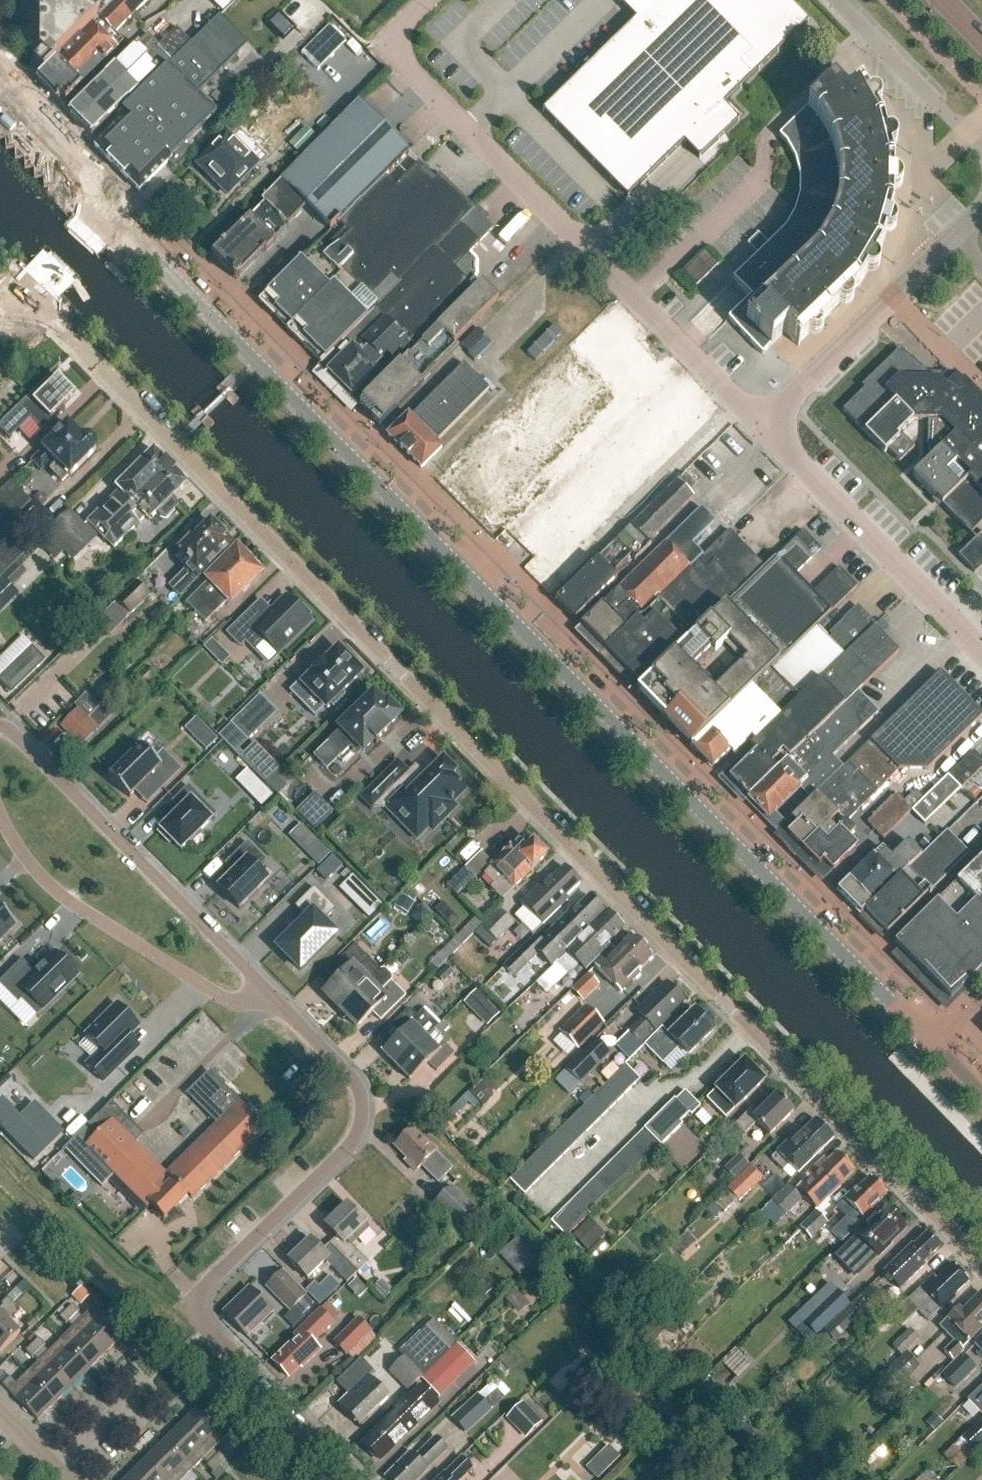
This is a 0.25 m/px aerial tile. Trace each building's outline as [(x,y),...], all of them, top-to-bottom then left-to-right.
[(151,0),(119,0),(44,72),(37,80),(64,108),(69,103),(67,101),(124,45),(115,36),(151,0)] [(44,72),(118,0),(43,0),(43,27),(44,27),(44,72)] [(809,23),(790,4),(779,15),(764,0),(622,0),(620,2),(638,20),(543,112),(628,199),(695,134),(710,150),(728,133),(739,122),(723,106),(809,23)] [(139,193),(187,145),(218,114),(199,95),(220,74),(219,72),(241,50),(214,23),(191,46),(160,77),(123,114),(127,119),(96,150),(139,193)] [(139,93),(157,74),(160,77),(191,46),(177,31),(160,48),(148,37),(136,49),(137,50),(116,70),(106,79),(107,80),(72,114),(94,137),(129,103),(130,104),(140,94),(139,93)] [(897,210),(897,168),(886,126),(864,88),(849,100),(835,87),(782,139),(789,146),(798,162),(802,179),(802,198),(797,216),(788,230),(736,282),(754,300),(731,323),(766,358),(788,335),(802,349),(864,289),(885,252),(897,210)] [(340,228),(342,225),(388,180),(413,155),(361,104),(263,203),(265,206),(213,258),(235,280),(238,283),(310,212),(331,234),(339,226),(340,228)] [(304,125),(285,146),(298,158),(318,138),(304,125)] [(229,197),(257,170),(227,140),(200,168),(229,197)] [(321,366),(474,212),(440,179),(436,183),(420,166),(397,189),(388,180),(342,225),(352,235),(283,303),(290,310),(290,329),(287,332),(321,366)] [(495,232),(475,212),(474,213),(474,212),(321,366),(329,374),(360,405),(384,380),(380,376),(410,346),(410,345),(470,285),(469,284),(472,281),(473,263),(469,259),(495,232)] [(698,291),(721,268),(707,254),(684,277),(698,291)] [(482,285),(363,404),(376,418),(373,421),(380,429),(460,349),(456,345),(499,302),(482,285)] [(570,349),(437,475),(500,542),(558,487),(542,470),(617,399),(570,349)] [(960,383),(953,390),(953,392),(947,391),(947,387),(942,382),(938,382),(933,386),(928,381),(923,386),(915,385),(915,365),(901,351),(863,388),(866,391),(844,412),(886,454),(889,452),(900,463),(915,449),(903,437),(903,433),(904,433),(915,422),(928,423),(927,449),(934,456),(913,477),(934,500),(957,478),(949,470),(955,465),(969,478),(941,506),(976,541),(959,558),(975,574),(981,567),(981,406),(960,383)] [(409,418),(389,438),(422,471),(442,451),(437,445),(490,393),(465,367),(412,420),(409,417),(408,418),(409,418)] [(66,411),(63,409),(76,396),(59,378),(50,387),(46,391),(41,386),(0,426),(0,431),(9,441),(31,420),(44,433),(66,411)] [(69,481),(95,454),(94,454),(93,447),(86,441),(80,439),(79,439),(78,440),(67,428),(42,453),(42,455),(32,465),(41,474),(52,464),(56,469),(50,475),(61,487),(68,480),(69,481)] [(167,521),(177,511),(175,505),(172,502),(186,487),(154,454),(137,471),(135,471),(131,474),(130,477),(116,491),(118,495),(87,526),(99,538),(114,553),(146,522),(149,525),(157,517),(160,520),(167,521)] [(698,488),(686,476),(678,484),(676,481),(631,528),(649,546),(695,500),(691,496),(698,488)] [(10,525),(29,544),(53,520),(34,501),(10,525)] [(37,543),(55,561),(68,549),(79,559),(99,538),(87,526),(71,509),(37,543)] [(702,510),(582,628),(608,654),(704,559),(692,546),(715,524),(702,510)] [(179,598),(229,550),(222,542),(225,539),(223,537),(224,532),(218,527),(214,528),(211,525),(194,543),(190,543),(180,554),(190,564),(184,569),(186,572),(169,588),(179,598)] [(28,547),(9,528),(0,536),(19,555),(28,547)] [(649,546),(631,528),(556,604),(576,623),(617,581),(613,577),(631,560),(635,563),(650,547),(649,546)] [(638,693),(692,749),(857,588),(839,569),(813,595),(796,576),(822,551),(803,533),(765,569),(638,693)] [(704,559),(608,654),(639,686),(701,625),(704,628),(765,569),(730,534),(704,559)] [(196,617),(249,563),(246,561),(247,557),(244,554),(240,555),(237,551),(206,582),(208,585),(186,607),(196,617)] [(13,587),(27,573),(17,563),(3,578),(13,587)] [(230,607),(261,575),(257,572),(258,568),(255,565),(252,566),(249,563),(196,617),(205,627),(228,605),(230,607)] [(151,597),(136,582),(102,618),(115,631),(125,621),(127,622),(151,597)] [(298,609),(286,597),(264,619),(254,609),(228,634),(240,647),(245,642),(254,650),(264,640),(279,655),(312,623),(308,619),(311,616),(302,606),(298,609)] [(846,622),(831,637),(849,655),(876,629),(858,611),(846,623),(846,622)] [(900,655),(876,629),(849,655),(845,658),(775,726),(751,749),(756,754),(743,767),(741,764),(727,777),(747,799),(859,694),(900,655)] [(845,658),(819,630),(773,674),(693,750),(713,771),(730,754),(733,757),(771,722),(775,726),(845,658)] [(218,662),(226,654),(212,640),(204,649),(218,662)] [(32,650),(0,682),(0,687),(12,699),(46,665),(32,650)] [(358,671),(361,668),(350,656),(347,659),(338,651),(326,662),(325,660),(313,672),(315,674),(304,684),(301,681),(290,692),(301,703),(311,694),(326,709),(331,704),(333,707),(345,696),(342,693),(362,674),(358,671)] [(850,835),(844,828),(900,774),(928,774),(981,722),(981,719),(942,677),(844,770),(811,802),(782,830),(818,867),(818,866),(829,876),(847,858),(852,859),(856,855),(856,851),(858,849),(847,838),(850,835)] [(384,703),(373,691),(338,725),(340,727),(327,739),(340,753),(353,740),(362,749),(372,739),(375,742),(388,729),(386,726),(399,713),(386,700),(384,703)] [(859,694),(747,799),(769,822),(801,792),(811,802),(844,770),(834,760),(879,716),(859,694)] [(88,720),(99,709),(85,695),(74,707),(78,711),(88,720)] [(262,697),(261,696),(231,725),(234,727),(245,739),(248,742),(260,730),(244,714),(262,697)] [(99,709),(88,720),(88,721),(97,730),(115,712),(105,703),(99,709)] [(71,738),(88,721),(88,720),(78,711),(61,728),(71,738)] [(201,715),(190,726),(212,748),(223,737),(201,715)] [(97,730),(88,721),(71,738),(81,748),(98,731),(97,730)] [(245,739),(234,727),(221,740),(233,752),(245,739)] [(163,751),(154,760),(141,746),(140,747),(140,748),(110,777),(109,778),(130,799),(131,798),(130,798),(150,778),(162,791),(182,771),(163,751)] [(911,812),(924,825),(981,769),(981,761),(973,752),(924,800),(911,812)] [(371,812),(380,803),(409,833),(429,813),(440,825),(457,809),(452,805),(466,792),(452,777),(456,773),(443,760),(427,777),(416,766),(409,772),(398,761),(359,799),(371,812)] [(286,788),(275,776),(266,785),(278,796),(286,788)] [(171,843),(180,852),(215,817),(187,788),(170,805),(179,813),(160,832),(157,834),(168,845),(171,843)] [(262,807),(272,797),(264,789),(254,799),(262,807)] [(914,792),(903,802),(911,811),(922,800),(914,792)] [(333,815),(315,796),(296,814),(315,833),(333,815)] [(882,842),(912,814),(896,798),(867,826),(882,842)] [(933,847),(939,841),(930,831),(924,837),(933,847)] [(933,847),(921,859),(864,913),(887,936),(892,931),(893,932),(896,930),(895,929),(927,897),(929,899),(932,895),(931,894),(969,857),(946,834),(939,841),(933,847)] [(545,858),(542,855),(542,853),(542,851),(540,849),(538,849),(536,849),(533,845),(531,846),(523,838),(512,848),(511,847),(501,858),(502,858),(484,876),(493,885),(490,889),(501,901),(545,858)] [(239,910),(268,882),(257,870),(265,862),(247,843),(229,861),(241,872),(236,877),(221,891),(239,910)] [(330,854),(318,843),(307,854),(318,866),(330,854)] [(864,913),(921,859),(907,844),(893,858),(893,859),(891,861),(882,852),(874,860),(872,858),(836,893),(860,918),(864,913)] [(894,948),(947,1001),(981,966),(981,862),(894,948)] [(456,896),(473,879),(465,870),(446,886),(456,896)] [(522,905),(524,907),(515,917),(532,934),(541,924),(543,926),(567,902),(566,899),(579,885),(577,883),(577,880),(573,876),(570,876),(564,870),(550,883),(547,881),(522,905)] [(373,916),(386,903),(357,873),(343,886),(373,916)] [(336,910),(314,889),(295,908),(306,919),(277,948),(300,971),(335,936),(323,923),(336,910)] [(408,915),(415,903),(401,895),(394,907),(408,915)] [(536,939),(506,968),(516,978),(539,956),(551,968),(605,914),(589,899),(573,914),(572,912),(540,944),(536,939)] [(17,926),(0,909),(0,942),(17,926)] [(497,943),(514,926),(500,913),(483,929),(497,943)] [(546,997),(578,964),(586,972),(610,948),(608,946),(624,930),(609,914),(536,988),(546,997)] [(484,925),(477,918),(456,939),(462,946),(484,925)] [(639,971),(652,958),(632,937),(615,954),(613,951),(595,969),(621,994),(640,976),(639,971)] [(462,946),(456,939),(441,953),(448,960),(462,946)] [(340,1012),(380,972),(370,962),(355,947),(330,971),(339,979),(323,995),(340,1012)] [(79,976),(56,953),(34,975),(22,962),(0,984),(0,985),(19,1004),(22,1001),(37,1017),(79,976)] [(444,984),(454,974),(447,966),(436,976),(444,984)] [(380,971),(380,972),(340,1012),(357,1029),(372,1014),(380,1023),(405,998),(391,984),(391,978),(385,971),(380,971)] [(585,1002),(599,988),(587,976),(573,990),(585,1002)] [(643,1020),(616,1047),(630,1061),(669,1021),(668,1020),(684,1004),(668,988),(652,1003),(650,1001),(637,1014),(643,1020)] [(489,1004),(476,1017),(487,1028),(500,1015),(489,1004)] [(139,1027),(117,1005),(86,1036),(101,1052),(87,1066),(104,1083),(139,1047),(129,1037),(139,1027)] [(579,1050),(603,1027),(585,1009),(562,1033),(579,1050)] [(383,1055),(398,1069),(441,1025),(426,1011),(418,1019),(410,1011),(392,1029),(401,1037),(383,1055)] [(688,1057),(714,1032),(695,1013),(670,1038),(662,1030),(645,1048),(663,1065),(680,1049),(688,1057)] [(441,1025),(398,1069),(412,1084),(430,1066),(438,1074),(456,1056),(448,1048),(453,1043),(445,1035),(448,1032),(447,1031),(441,1025)] [(581,1086),(610,1057),(596,1042),(566,1072),(581,1086)] [(726,1120),(764,1083),(745,1063),(707,1100),(726,1120)] [(626,1067),(618,1075),(633,1090),(641,1083),(626,1067)] [(255,1120),(257,1119),(211,1073),(187,1097),(217,1127),(167,1177),(136,1145),(143,1137),(120,1114),(98,1136),(90,1128),(66,1152),(102,1189),(116,1176),(148,1209),(151,1207),(165,1220),(188,1197),(192,1201),(264,1129),(255,1120)] [(633,1090),(618,1075),(611,1082),(626,1098),(633,1090)] [(493,1090),(491,1084),(485,1078),(469,1093),(483,1107),(487,1104),(491,1098),(493,1090)] [(626,1098),(611,1082),(603,1090),(618,1106),(626,1098)] [(618,1106),(603,1090),(595,1098),(610,1113),(618,1106)] [(674,1115),(690,1098),(683,1091),(666,1107),(667,1109),(674,1115)] [(770,1137),(793,1113),(777,1096),(757,1115),(752,1110),(735,1127),(744,1136),(756,1124),(770,1137)] [(610,1113),(595,1098),(588,1105),(602,1121),(610,1113)] [(699,1107),(690,1098),(674,1115),(682,1124),(699,1107)] [(602,1121),(588,1105),(580,1113),(595,1128),(602,1121)] [(682,1124),(674,1115),(667,1109),(659,1116),(674,1131),(682,1124)] [(595,1128),(580,1113),(572,1121),(587,1136),(595,1128)] [(674,1131),(659,1116),(651,1124),(667,1139),(674,1131)] [(587,1136),(572,1121),(565,1128),(579,1144),(587,1136)] [(798,1176),(833,1140),(816,1122),(800,1138),(797,1135),(773,1160),(785,1173),(790,1168),(798,1176)] [(667,1139),(651,1124),(644,1132),(659,1147),(667,1139)] [(53,1143),(36,1125),(27,1134),(44,1151),(53,1143)] [(579,1144),(565,1128),(557,1136),(571,1151),(579,1144)] [(437,1186),(452,1172),(412,1131),(395,1148),(406,1161),(404,1163),(415,1174),(421,1169),(437,1186)] [(659,1147),(644,1132),(636,1139),(651,1154),(659,1147)] [(571,1151),(557,1136),(549,1143),(564,1159),(571,1151)] [(651,1154),(636,1139),(628,1147),(644,1162),(651,1154)] [(564,1159),(549,1143),(542,1151),(556,1166),(564,1159)] [(644,1162),(628,1147),(621,1155),(636,1170),(644,1162)] [(556,1166),(542,1151),(534,1159),(548,1174),(556,1166)] [(636,1170),(621,1155),(613,1162),(628,1177),(636,1170)] [(843,1184),(854,1173),(837,1155),(826,1166),(823,1163),(808,1178),(809,1180),(799,1191),(818,1211),(844,1185),(843,1184)] [(726,1173),(736,1184),(751,1168),(741,1158),(726,1173)] [(548,1174),(534,1159),(526,1166),(541,1182),(548,1174)] [(628,1177),(613,1162),(605,1170),(621,1185),(628,1177)] [(541,1182),(526,1166),(519,1174),(533,1189),(541,1182)] [(751,1168),(736,1184),(727,1193),(740,1206),(764,1182),(751,1168)] [(621,1185),(605,1170),(598,1178),(613,1193),(621,1185)] [(533,1189),(519,1174),(510,1182),(525,1197),(533,1189)] [(613,1193),(598,1178),(590,1185),(605,1200),(613,1193)] [(848,1220),(833,1235),(843,1245),(873,1214),(871,1212),(887,1196),(872,1180),(861,1190),(859,1189),(838,1210),(848,1220)] [(605,1200),(590,1185),(582,1193),(598,1208),(605,1200)] [(456,1228),(474,1211),(452,1188),(434,1206),(456,1228)] [(789,1189),(763,1215),(775,1227),(801,1200),(789,1189)] [(84,1200),(77,1193),(69,1201),(76,1208),(84,1200)] [(598,1208),(582,1193),(575,1201),(590,1216),(598,1208)] [(590,1216),(575,1201),(567,1208),(582,1223),(590,1216)] [(336,1240),(329,1246),(358,1275),(367,1266),(356,1254),(357,1254),(347,1243),(366,1225),(347,1206),(325,1227),(336,1240)] [(670,1228),(674,1212),(650,1207),(647,1224),(670,1228)] [(582,1223),(567,1208),(559,1216),(575,1231),(582,1223)] [(867,1227),(839,1254),(850,1265),(864,1251),(863,1250),(866,1246),(878,1258),(881,1255),(883,1257),(889,1251),(889,1246),(905,1231),(904,1229),(901,1221),(893,1219),(885,1211),(868,1228),(867,1227)] [(812,1242),(828,1225),(817,1214),(801,1230),(812,1242)] [(575,1231),(559,1216),(552,1224),(567,1239),(575,1231)] [(590,1250),(605,1236),(590,1219),(574,1234),(590,1250)] [(939,1251),(926,1237),(914,1249),(912,1247),(885,1273),(884,1274),(901,1291),(901,1290),(925,1268),(923,1266),(939,1251)] [(358,1275),(329,1246),(323,1252),(311,1240),(289,1261),(308,1281),(326,1263),(347,1285),(358,1275)] [(954,1299),(970,1283),(953,1266),(938,1281),(935,1279),(921,1292),(918,1289),(908,1299),(930,1323),(938,1315),(940,1317),(956,1301),(954,1299)] [(265,1288),(290,1313),(296,1308),(306,1298),(308,1296),(283,1271),(265,1288)] [(334,1275),(324,1285),(318,1280),(309,1290),(325,1305),(344,1284),(334,1275)] [(362,1296),(371,1289),(361,1277),(352,1284),(362,1296)] [(385,1300),(393,1291),(382,1280),(373,1289),(385,1300)] [(81,1307),(90,1297),(82,1288),(72,1298),(81,1307)] [(274,1314),(251,1290),(237,1303),(240,1306),(228,1318),(248,1339),(274,1314)] [(513,1309),(523,1299),(514,1290),(504,1300),(513,1309)] [(981,1326),(981,1296),(981,1295),(963,1313),(959,1310),(940,1329),(955,1344),(945,1354),(953,1363),(964,1352),(962,1350),(981,1331),(981,1327),(981,1326)] [(312,1305),(306,1298),(296,1308),(302,1315),(312,1305)] [(15,1306),(9,1300),(2,1306),(3,1308),(0,1311),(0,1321),(15,1306)] [(21,1313),(15,1306),(0,1321),(0,1356),(21,1335),(10,1324),(8,1322),(13,1317),(15,1319),(21,1313)] [(835,1342),(861,1316),(850,1306),(824,1332),(835,1342)] [(73,1307),(66,1314),(107,1354),(124,1337),(96,1308),(85,1318),(84,1320),(77,1314),(79,1313),(73,1307)] [(316,1345),(335,1326),(322,1313),(295,1338),(299,1342),(274,1365),(288,1379),(304,1364),(307,1367),(322,1352),(316,1345)] [(107,1354),(66,1314),(61,1320),(66,1326),(68,1324),(74,1330),(62,1342),(90,1371),(107,1354)] [(358,1319),(333,1343),(347,1357),(349,1355),(371,1334),(371,1333),(358,1319)] [(435,1366),(457,1345),(458,1343),(435,1319),(399,1354),(404,1359),(390,1373),(408,1392),(421,1379),(435,1366)] [(605,1327),(598,1336),(613,1347),(620,1338),(605,1327)] [(902,1358),(920,1340),(911,1331),(893,1349),(902,1358)] [(90,1371),(62,1342),(51,1353),(49,1354),(43,1348),(45,1347),(39,1341),(33,1347),(73,1388),(90,1371)] [(929,1354),(918,1343),(896,1366),(906,1377),(929,1354)] [(73,1388),(33,1347),(26,1354),(32,1359),(34,1357),(40,1364),(38,1366),(28,1375),(56,1405),(73,1388)] [(958,1390),(977,1372),(963,1357),(945,1376),(958,1390)] [(368,1419),(389,1398),(369,1377),(374,1373),(361,1360),(336,1384),(348,1396),(338,1406),(354,1422),(363,1414),(368,1419)] [(453,1385),(435,1366),(421,1379),(440,1399),(453,1385)] [(4,1387),(10,1381),(2,1374),(0,1376),(0,1384),(4,1387)] [(56,1405),(28,1375),(17,1386),(10,1380),(10,1381),(4,1387),(38,1422),(56,1405)] [(491,1386),(478,1398),(477,1397),(453,1420),(466,1435),(491,1411),(490,1411),(503,1398),(491,1386)] [(969,1403),(981,1416),(981,1390),(969,1403)] [(399,1414),(375,1436),(376,1438),(365,1449),(367,1451),(367,1455),(371,1459),(374,1459),(377,1462),(394,1446),(397,1448),(438,1409),(422,1392),(409,1404),(407,1403),(397,1412),(399,1414)] [(506,1420),(526,1439),(543,1423),(523,1403),(506,1420)] [(197,1411),(180,1428),(220,1467),(226,1461),(220,1454),(218,1456),(214,1452),(215,1450),(226,1439),(197,1411)] [(935,1432),(944,1423),(935,1414),(925,1424),(935,1432)] [(614,1418),(603,1428),(610,1436),(621,1426),(614,1418)] [(981,1448),(981,1422),(945,1458),(958,1472),(981,1448)] [(744,1443),(754,1434),(745,1424),(735,1434),(744,1443)] [(220,1467),(180,1428),(163,1445),(192,1473),(202,1463),(204,1461),(209,1465),(207,1467),(214,1474),(220,1467)] [(447,1453),(436,1440),(415,1460),(410,1455),(386,1479),(420,1479),(427,1473),(427,1472),(447,1453)] [(163,1445),(146,1462),(164,1479),(185,1479),(192,1473),(163,1445)] [(594,1470),(602,1462),(591,1452),(583,1459),(594,1470)] [(226,1461),(220,1467),(226,1473),(232,1467),(226,1461)] [(471,1472),(460,1461),(443,1478),(442,1477),(439,1479),(463,1479),(471,1472)] [(146,1462),(129,1478),(130,1479),(164,1479),(146,1462)] [(220,1467),(211,1476),(215,1479),(219,1479),(226,1473),(220,1467)]
